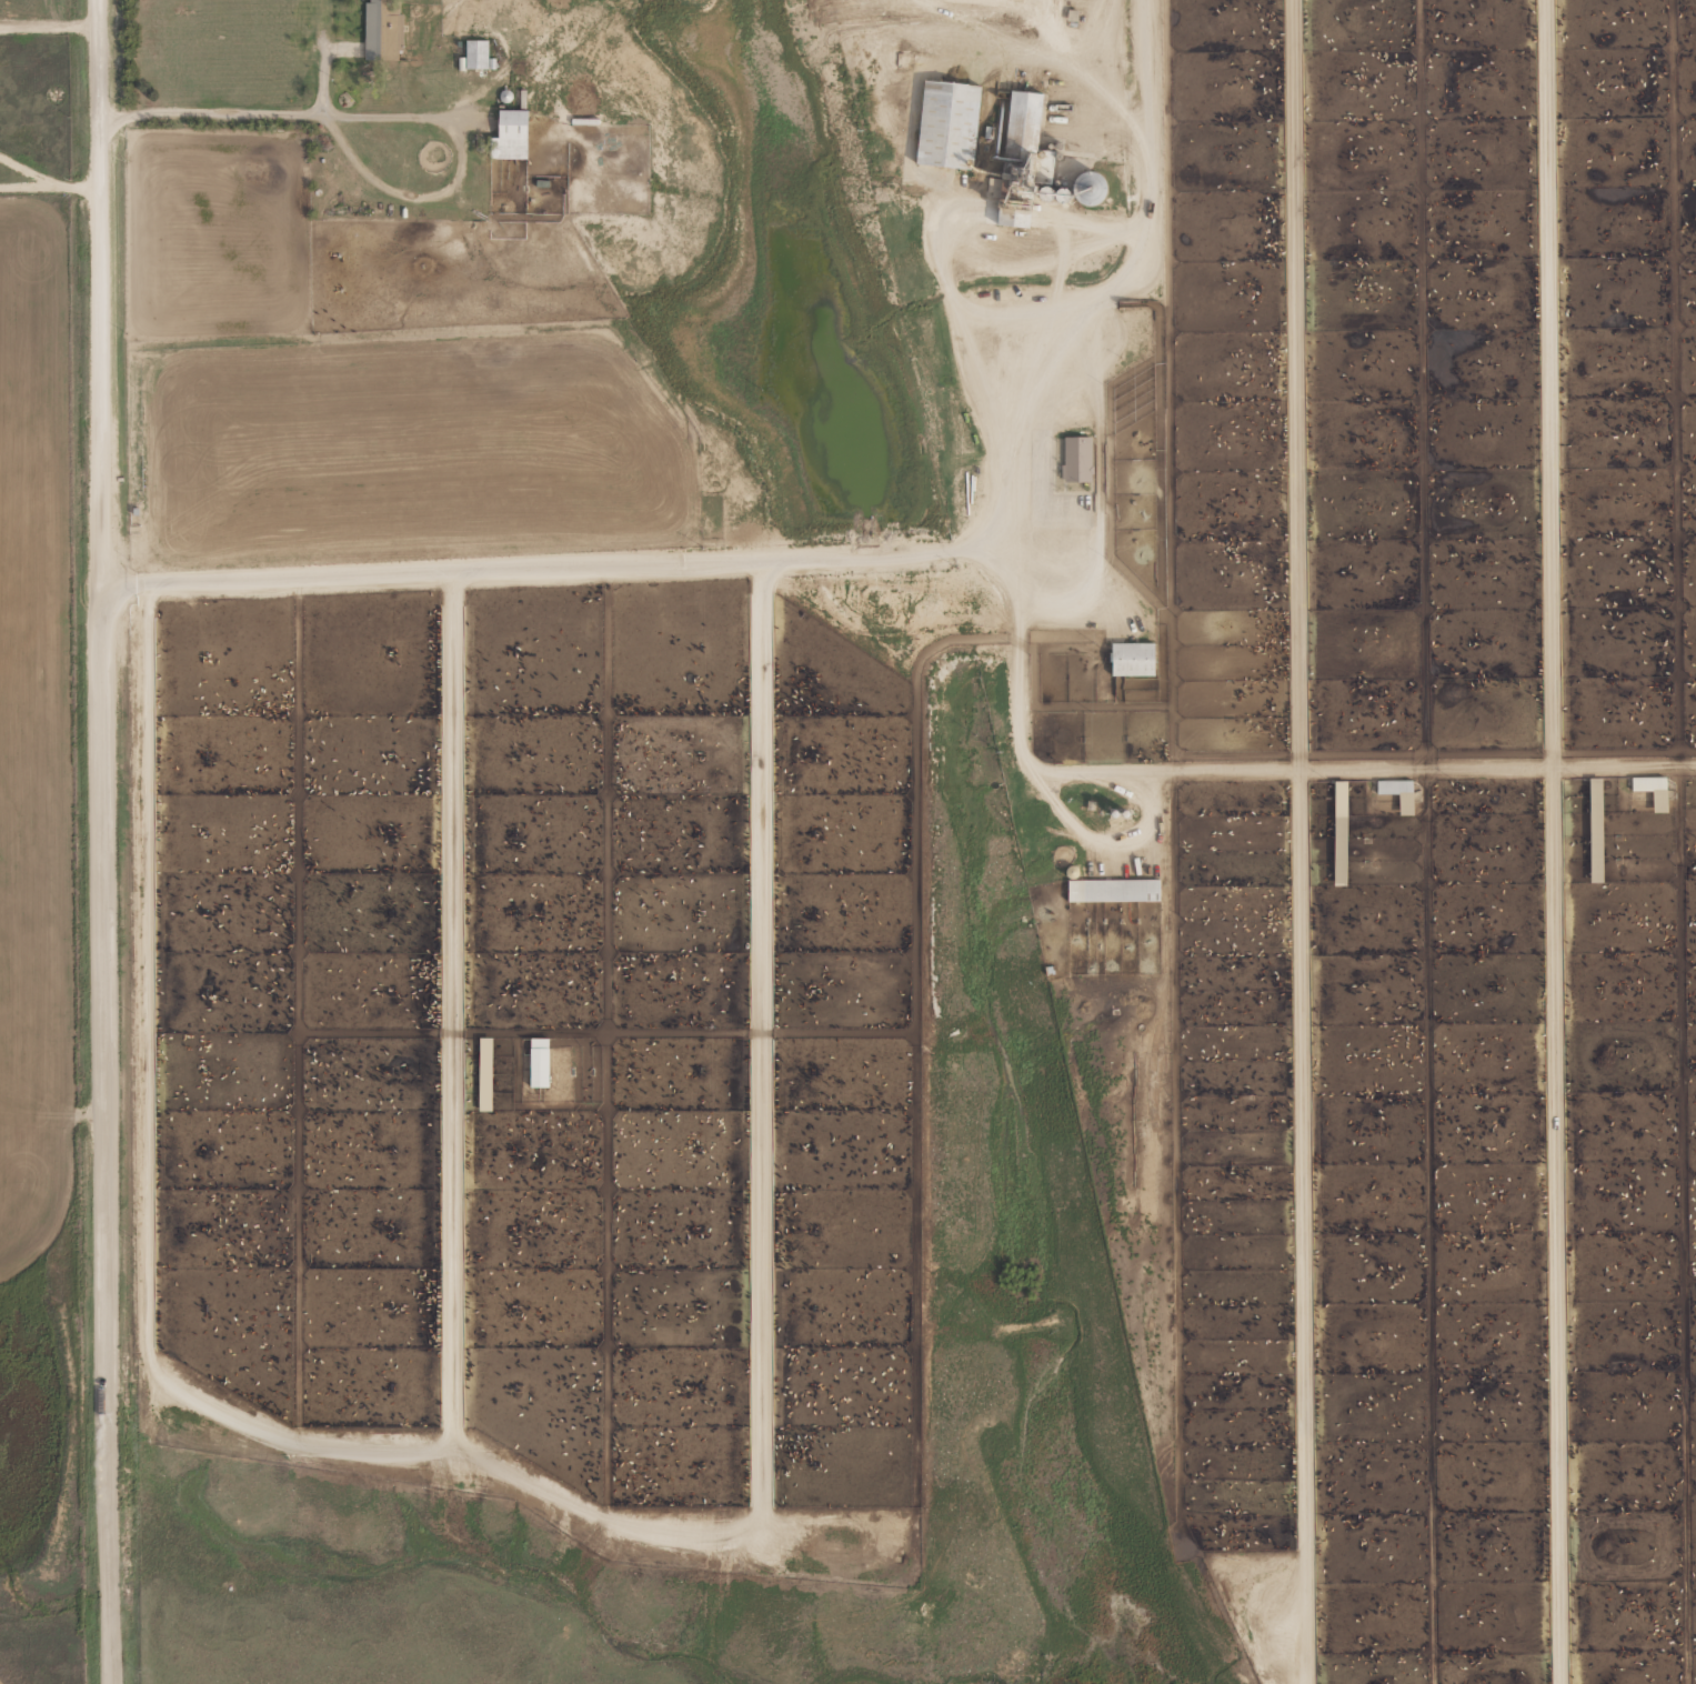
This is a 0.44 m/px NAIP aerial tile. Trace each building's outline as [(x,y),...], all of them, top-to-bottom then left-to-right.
[(391,7),(391,0),(366,0),(364,60),(401,61),(402,8),(391,7)] [(488,40),(465,40),(465,69),(488,69),(488,40)] [(922,80),(979,87),(970,167),(914,161),(922,80)] [(1011,90),(1040,93),(1033,161),(1003,158),(1011,90)] [(489,138),(489,160),(526,160),(526,110),(497,110),(497,138),(489,138)] [(1098,205),(1102,176),(1077,172),(1073,201),(1098,205)] [(1063,439),(1090,438),(1091,481),(1064,481),(1063,439)] [(1111,643),(1152,643),(1152,675),(1111,676),(1111,643)] [(1630,791),(1630,776),(1666,776),(1666,811),(1652,811),(1652,790),(1630,791)] [(1592,811),(1583,812),(1582,778),(1592,778),(1592,811)] [(1376,794),(1376,781),(1412,781),(1412,815),(1398,815),(1397,794),(1376,794)] [(1338,815),(1328,815),(1328,782),(1337,782),(1338,815)] [(1065,881),(1157,880),(1158,906),(1065,908),(1065,881)]
